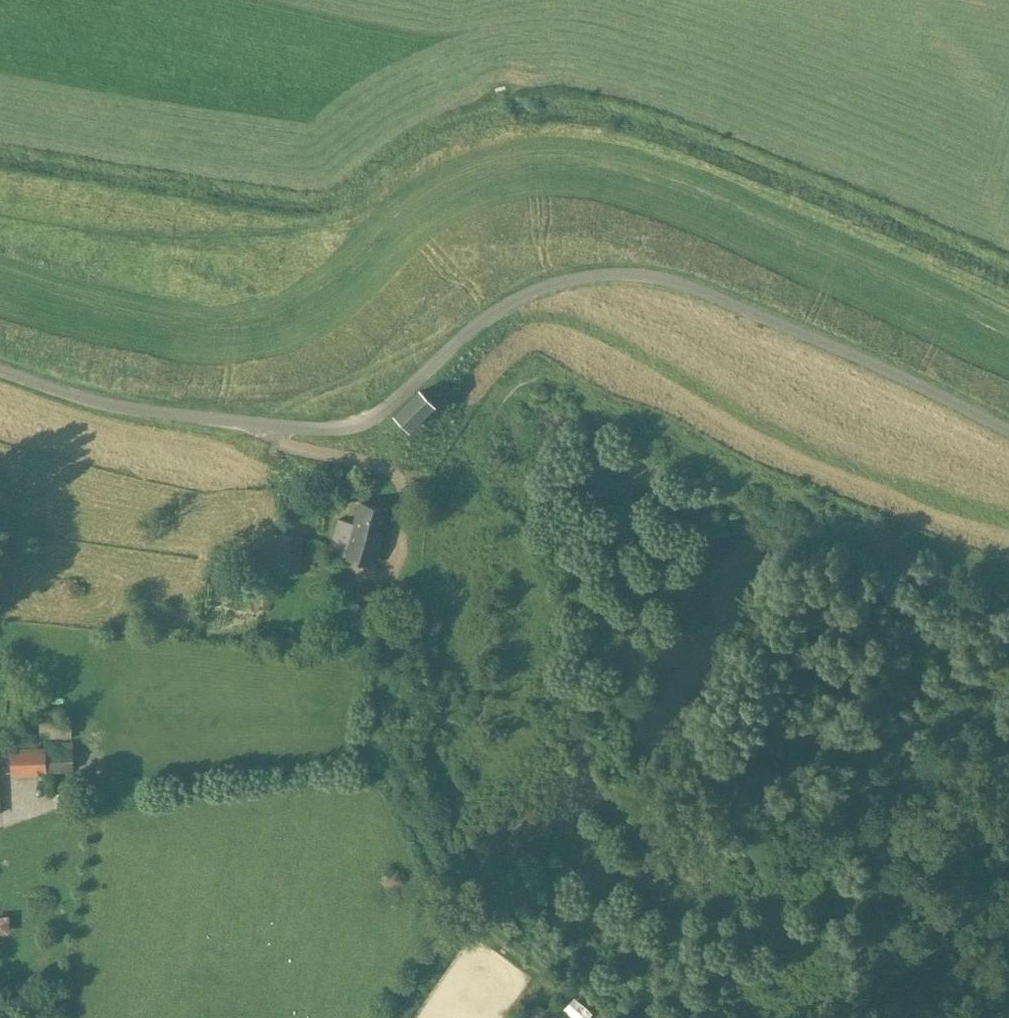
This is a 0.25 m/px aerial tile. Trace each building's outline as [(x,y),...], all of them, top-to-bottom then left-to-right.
[(419,388),(393,415),(410,432),(436,405),(419,388)] [(338,519),(329,553),(372,565),(376,551),(381,553),(385,538),(380,536),(388,509),(360,501),(354,523),(338,519)] [(268,533),(265,566),(300,570),(303,537),(268,533)] [(46,774),(45,751),(45,748),(12,749),(13,776),(46,774)] [(0,915),(0,931),(13,931),(13,914),(0,915)] [(546,1010),(539,1017),(573,1017),(554,1001),(546,1010)] [(546,1010),(538,1003),(525,1017),(539,1017),(546,1010)]
